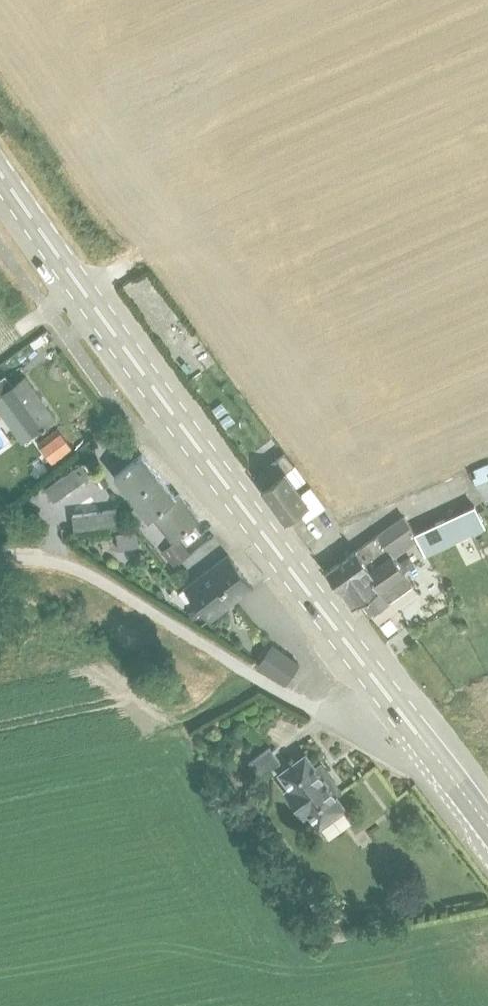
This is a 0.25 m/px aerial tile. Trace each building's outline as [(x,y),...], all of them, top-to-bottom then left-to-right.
[(197,357),(208,349),(201,340),(191,348),(197,357)] [(56,418),(26,377),(13,386),(5,375),(0,378),(0,396),(2,394),(33,436),(56,418)] [(221,401),(212,408),(218,416),(227,409),(221,401)] [(229,412),(219,420),(226,428),(235,420),(229,412)] [(59,429),(39,444),(54,464),(74,449),(59,429)] [(152,515),(172,541),(200,519),(179,492),(175,495),(142,453),(114,475),(148,518),(152,515)] [(473,476),(475,482),(487,477),(487,474),(486,470),(487,470),(487,461),(474,467),(476,474),(473,476)] [(82,462),(46,487),(54,499),(90,475),(82,462)] [(262,488),(285,519),(298,509),(307,520),(326,506),(310,486),(300,493),(296,487),(302,482),(291,467),(262,488)] [(426,556),(484,528),(473,506),(415,533),(426,556)] [(116,509),(72,514),(74,529),(118,524),(116,509)] [(404,570),(390,550),(416,531),(404,515),(378,533),(356,549),(326,570),(352,607),(361,601),(370,614),(413,583),(404,570)] [(136,527),(116,530),(119,546),(139,543),(136,527)] [(253,586),(228,554),(184,588),(208,619),(253,586)] [(258,663),(286,682),(299,663),(271,644),(258,663)] [(270,746),(250,761),(260,775),(280,760),(270,746)] [(305,754),(279,774),(288,786),(283,789),(304,817),(310,812),(327,835),(352,817),(335,794),(341,790),(320,762),(315,766),(305,754)]
